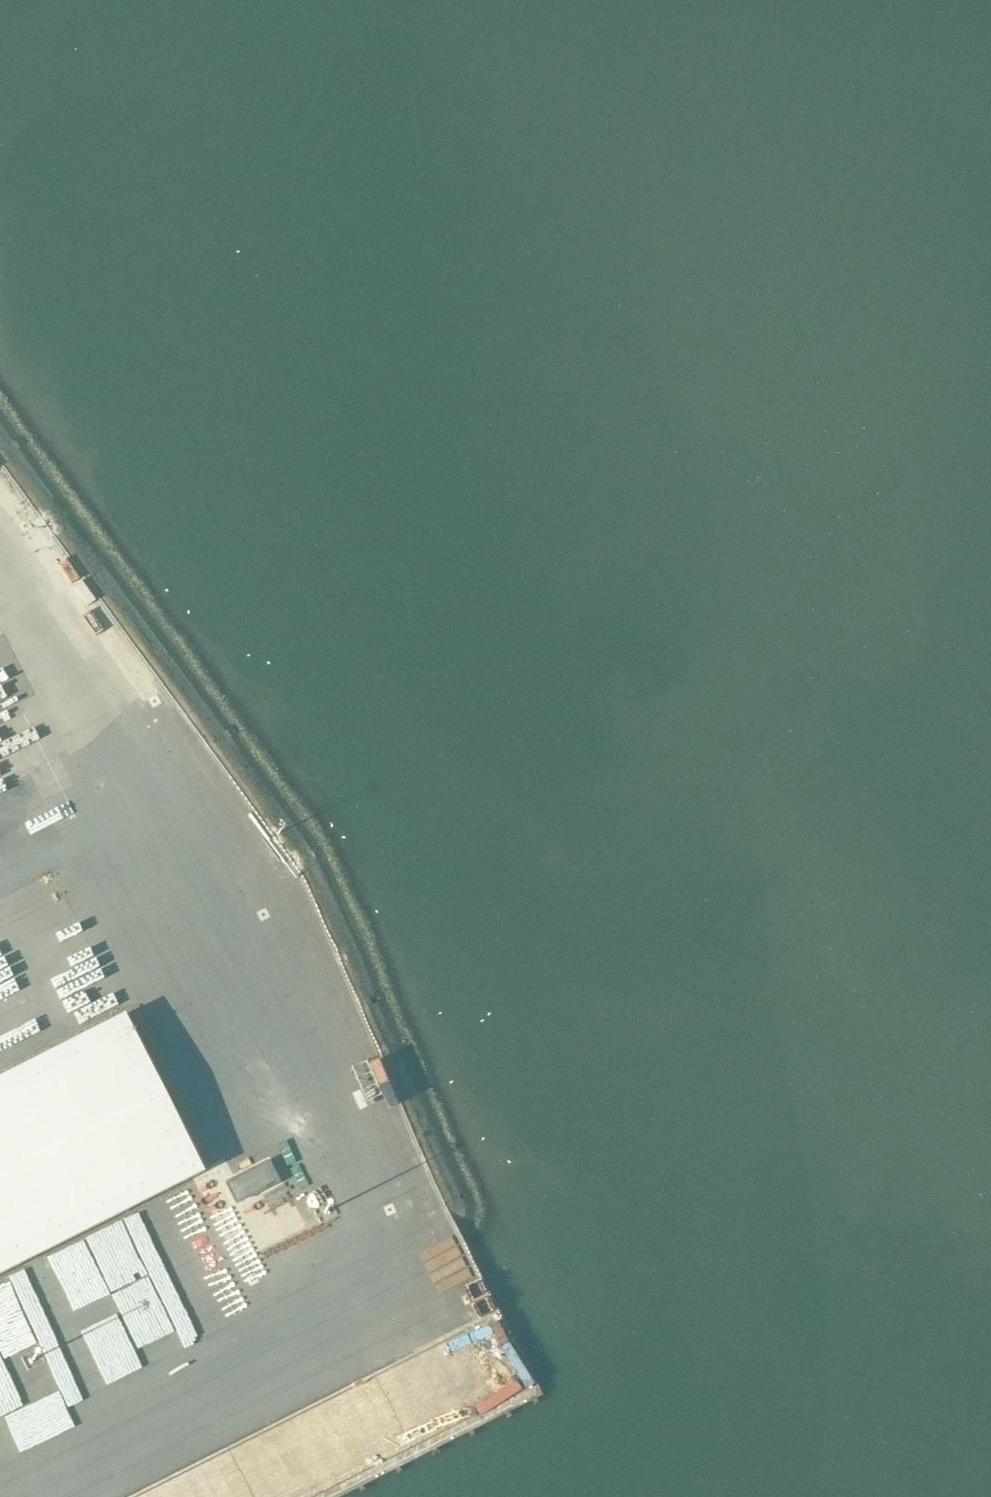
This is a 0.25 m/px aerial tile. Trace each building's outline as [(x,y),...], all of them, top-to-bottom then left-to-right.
[(0,1079),(0,1271),(200,1171),(122,1017),(0,1079)] [(277,1183),(267,1163),(225,1184),(235,1204),(277,1183)]
